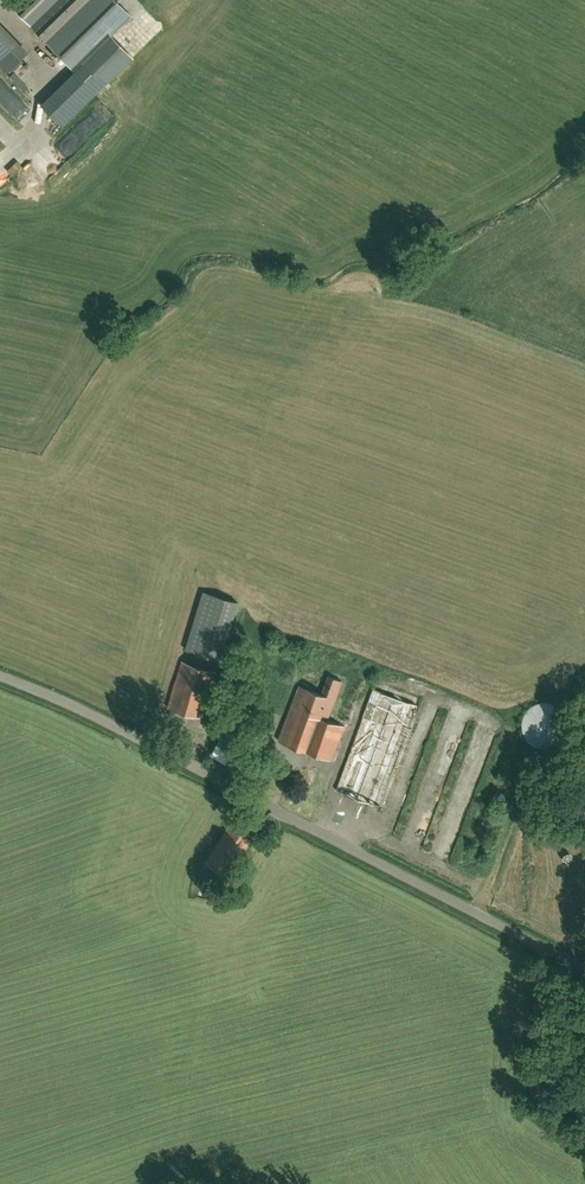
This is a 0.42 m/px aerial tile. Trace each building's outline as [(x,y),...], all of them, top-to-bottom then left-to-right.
[(11,5),(74,68),(130,14),(118,2),(119,0),(15,0),(11,5)] [(6,70),(27,49),(0,21),(0,63),(6,70)] [(106,51),(81,75),(96,91),(98,93),(124,68),(106,51)] [(43,104),(62,124),(96,91),(81,75),(76,71),(43,104)] [(201,589),(184,647),(219,657),(236,600),(201,589)] [(204,716),(214,668),(179,661),(169,709),(204,716)] [(333,759),(345,726),(328,719),(342,681),(328,676),(321,693),(299,685),(279,740),(333,759)] [(373,688),(369,700),(336,790),(380,806),(417,704),(373,688)] [(566,730),(567,727),(567,725),(567,722),(566,720),(566,717),(565,715),(564,713),(562,710),(560,709),(558,707),(556,705),(554,704),(552,703),(549,702),(547,702),(544,702),(542,702),(539,702),(537,703),(534,704),(532,705),(530,707),(528,708),(526,710),(525,712),(524,715),(523,717),(522,720),(521,722),(521,725),(521,727),(522,730),(523,732),(523,734),(525,737),(526,739),(528,741),(530,742),(532,744),(534,745),(537,746),(539,747),(542,747),(544,747),(547,747),(549,747),(552,746),(554,745),(556,744),(558,743),(560,741),(562,739),(563,737),(565,735),(566,732),(566,730)] [(254,717),(237,710),(231,724),(248,731),(254,717)] [(211,754),(262,782),(276,758),(224,730),(211,754)] [(230,824),(217,843),(205,861),(228,877),(252,839),(230,824)] [(234,884),(219,882),(216,901),(230,904),(234,884)]
